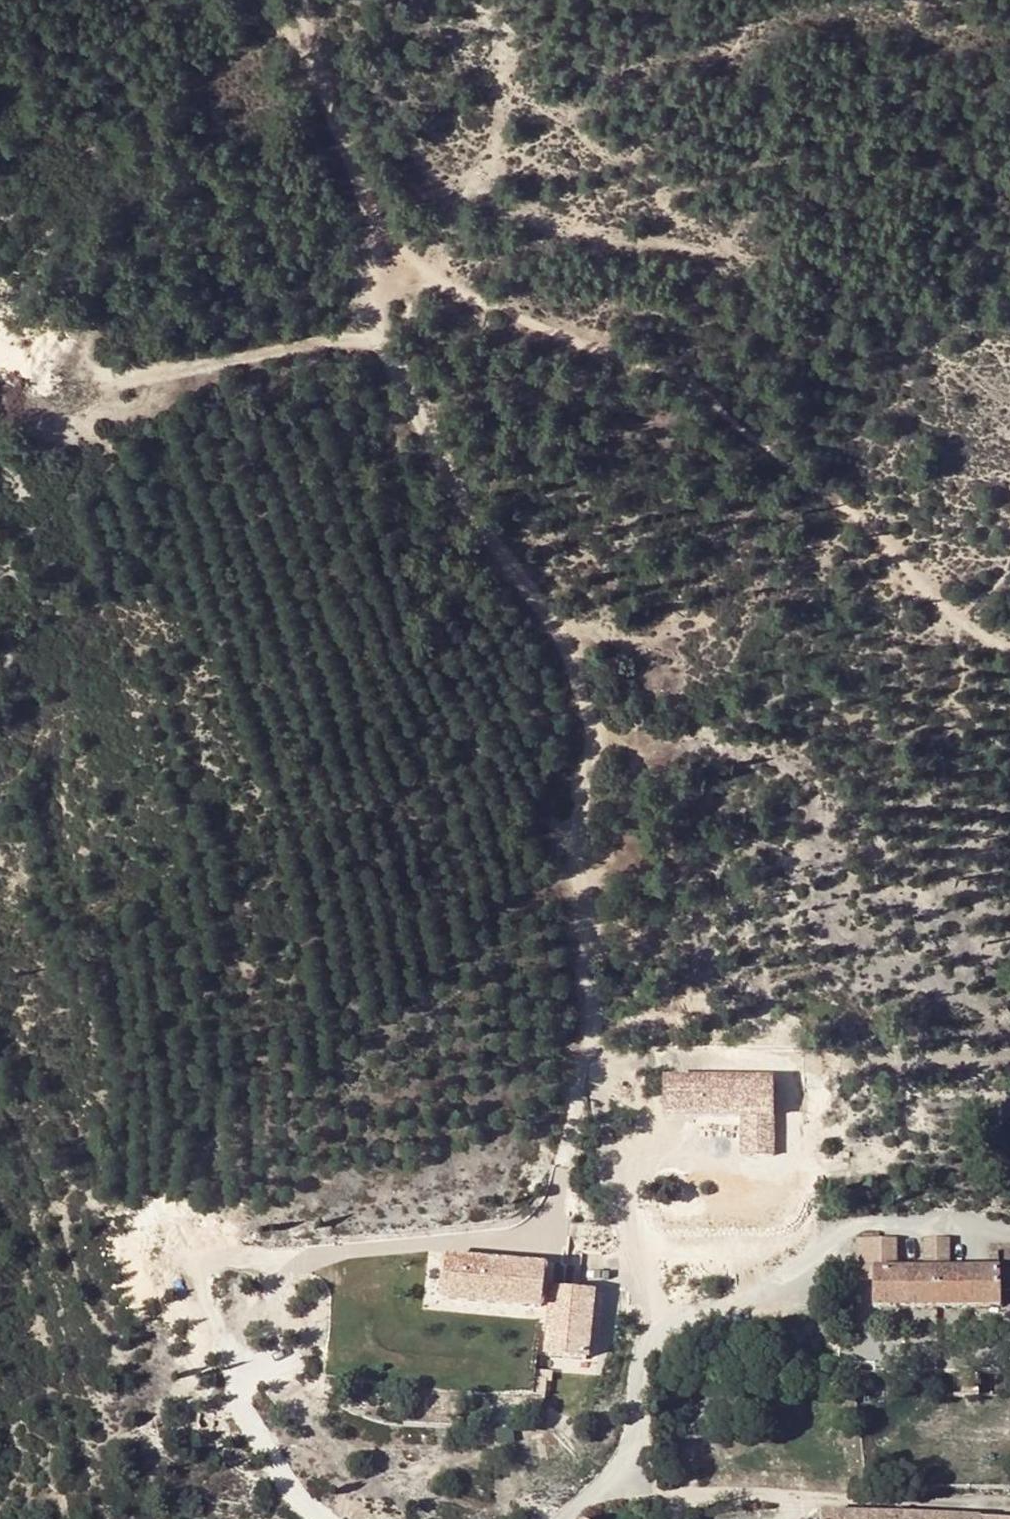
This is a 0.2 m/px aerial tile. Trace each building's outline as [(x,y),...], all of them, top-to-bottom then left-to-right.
[(744,1151),(774,1150),(773,1077),(667,1078),(667,1117),(744,1116),(744,1151)] [(895,1240),(877,1240),(860,1241),(853,1240),(853,1284),(873,1283),(873,1270),(895,1269),(895,1240)] [(920,1270),(948,1270),(948,1240),(920,1240),(920,1270)] [(442,1300),(546,1311),(551,1264),(447,1253),(442,1300)] [(873,1283),(873,1307),(995,1305),(994,1269),(948,1270),(920,1270),(895,1269),(873,1270),(873,1283)] [(554,1285),(546,1354),(591,1360),(599,1290),(554,1285)] [(953,1374),(953,1395),(977,1394),(977,1374),(953,1374)]
